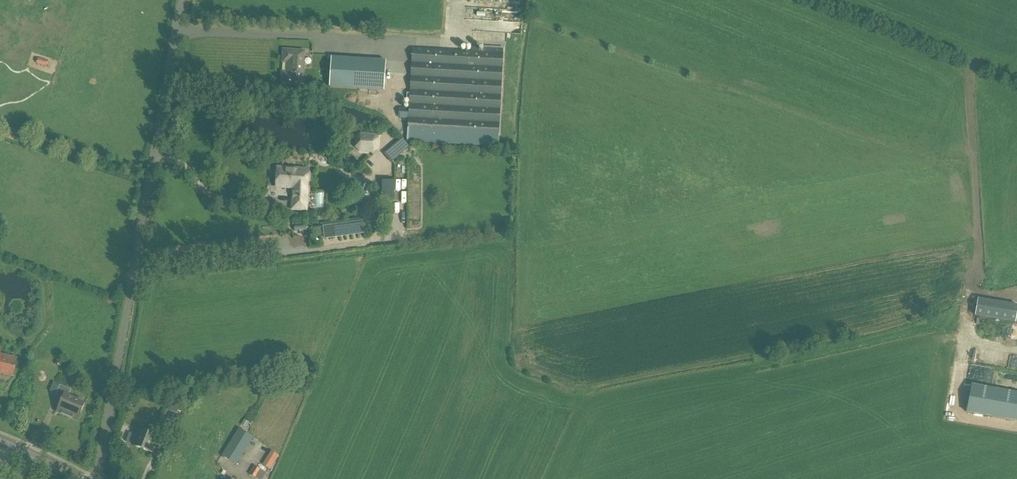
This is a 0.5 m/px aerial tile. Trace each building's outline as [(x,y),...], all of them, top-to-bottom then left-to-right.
[(500,7),(519,8),(520,0),(500,0),(500,7)] [(502,21),(516,21),(516,11),(502,10),(502,21)] [(501,31),(464,30),(464,40),(501,41),(501,31)] [(472,47),(472,52),(412,49),(407,133),(499,138),(504,49),(472,47)] [(281,85),(302,86),(304,52),(283,50),(283,62),(287,62),(287,73),(282,73),(281,85)] [(373,64),(329,62),(327,87),(371,91),(373,64)] [(374,154),(379,150),(379,138),(376,133),(362,132),(355,137),(355,149),(360,153),(374,154)] [(402,138),(383,154),(390,163),(409,147),(402,138)] [(293,210),(306,211),(307,199),(304,199),(305,172),(286,171),(286,169),(277,169),(277,186),(283,186),(283,188),(293,188),(293,210)] [(393,200),(394,180),(383,180),(383,200),(393,200)] [(364,220),(322,226),(324,239),(365,234),(364,220)] [(1016,314),(1016,305),(992,301),(978,298),(975,316),(990,318),(1015,323),(1016,314)] [(1,352),(0,352),(0,373),(13,376),(17,361),(0,357),(1,352)] [(983,414),(1016,420),(1016,389),(988,384),(983,414)] [(78,423),(86,405),(69,398),(72,391),(61,386),(56,397),(63,400),(57,414),(62,416),(63,416),(72,420),(72,421),(78,423)] [(182,405),(171,400),(167,411),(178,415),(182,405)] [(134,446),(152,453),(158,438),(154,436),(157,429),(150,426),(147,433),(140,430),(134,446)] [(239,428),(222,456),(237,466),(254,438),(239,428)] [(271,450),(263,465),(270,469),(279,455),(271,450)] [(256,478),(263,478),(267,474),(254,466),(249,475),(256,478)]
